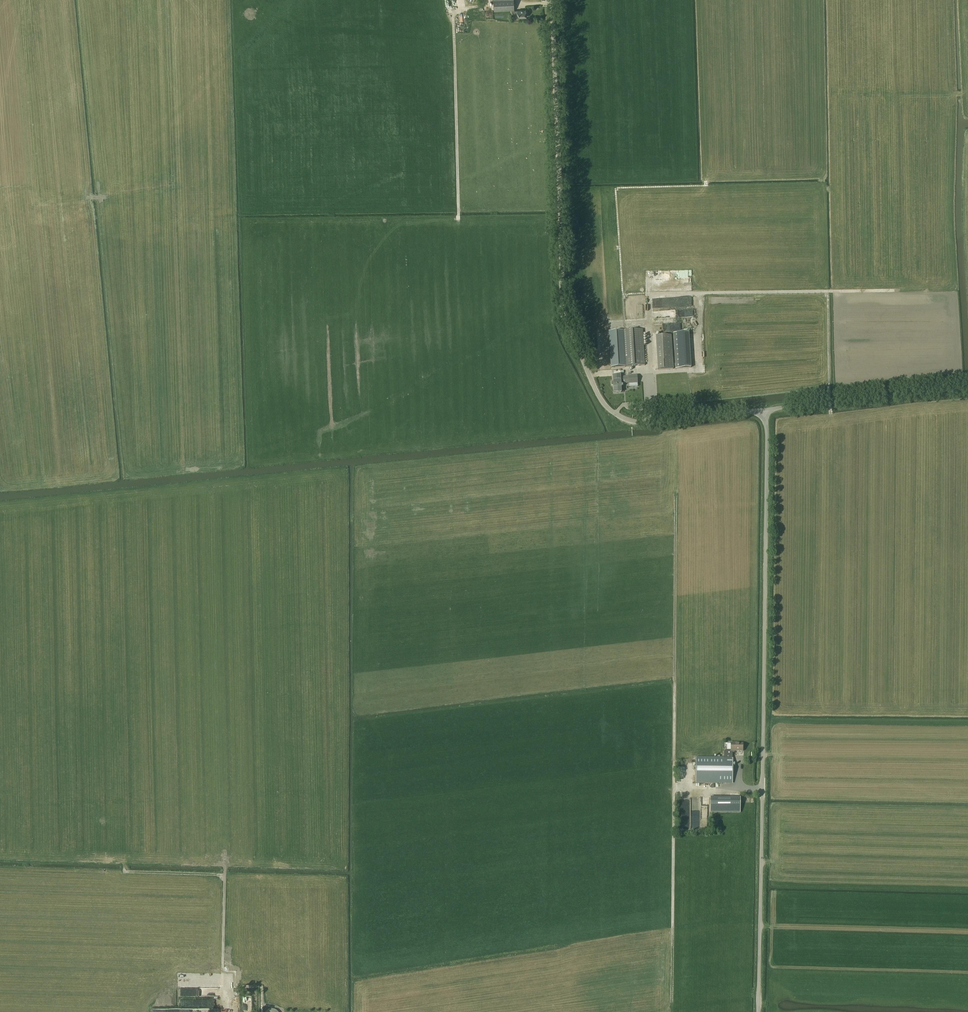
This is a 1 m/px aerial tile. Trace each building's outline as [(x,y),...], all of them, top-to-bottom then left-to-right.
[(494,11),(511,10),(511,14),(518,14),(518,18),(526,17),(526,10),(514,11),(514,10),(514,0),(493,0),(494,11)] [(643,330),(622,331),(609,332),(611,367),(645,366),(643,330)] [(691,368),(689,332),(674,333),(676,369),(691,368)] [(656,337),(658,370),(673,369),(671,336),(656,337)] [(629,383),(629,377),(621,377),(621,376),(613,376),(614,382),(612,382),(612,385),(614,385),(614,393),(621,392),(621,387),(623,387),(623,384),(629,383)] [(724,758),(724,760),(733,760),(733,759),(733,758),(732,758),(733,752),(734,752),(735,752),(736,751),(743,751),(743,744),(739,744),(739,743),(731,743),(731,751),(724,751),(724,758)] [(724,758),(697,757),(696,782),(733,783),(733,760),(724,760),(724,758)] [(710,813),(712,813),(730,813),(731,797),(711,797),(710,813)]
